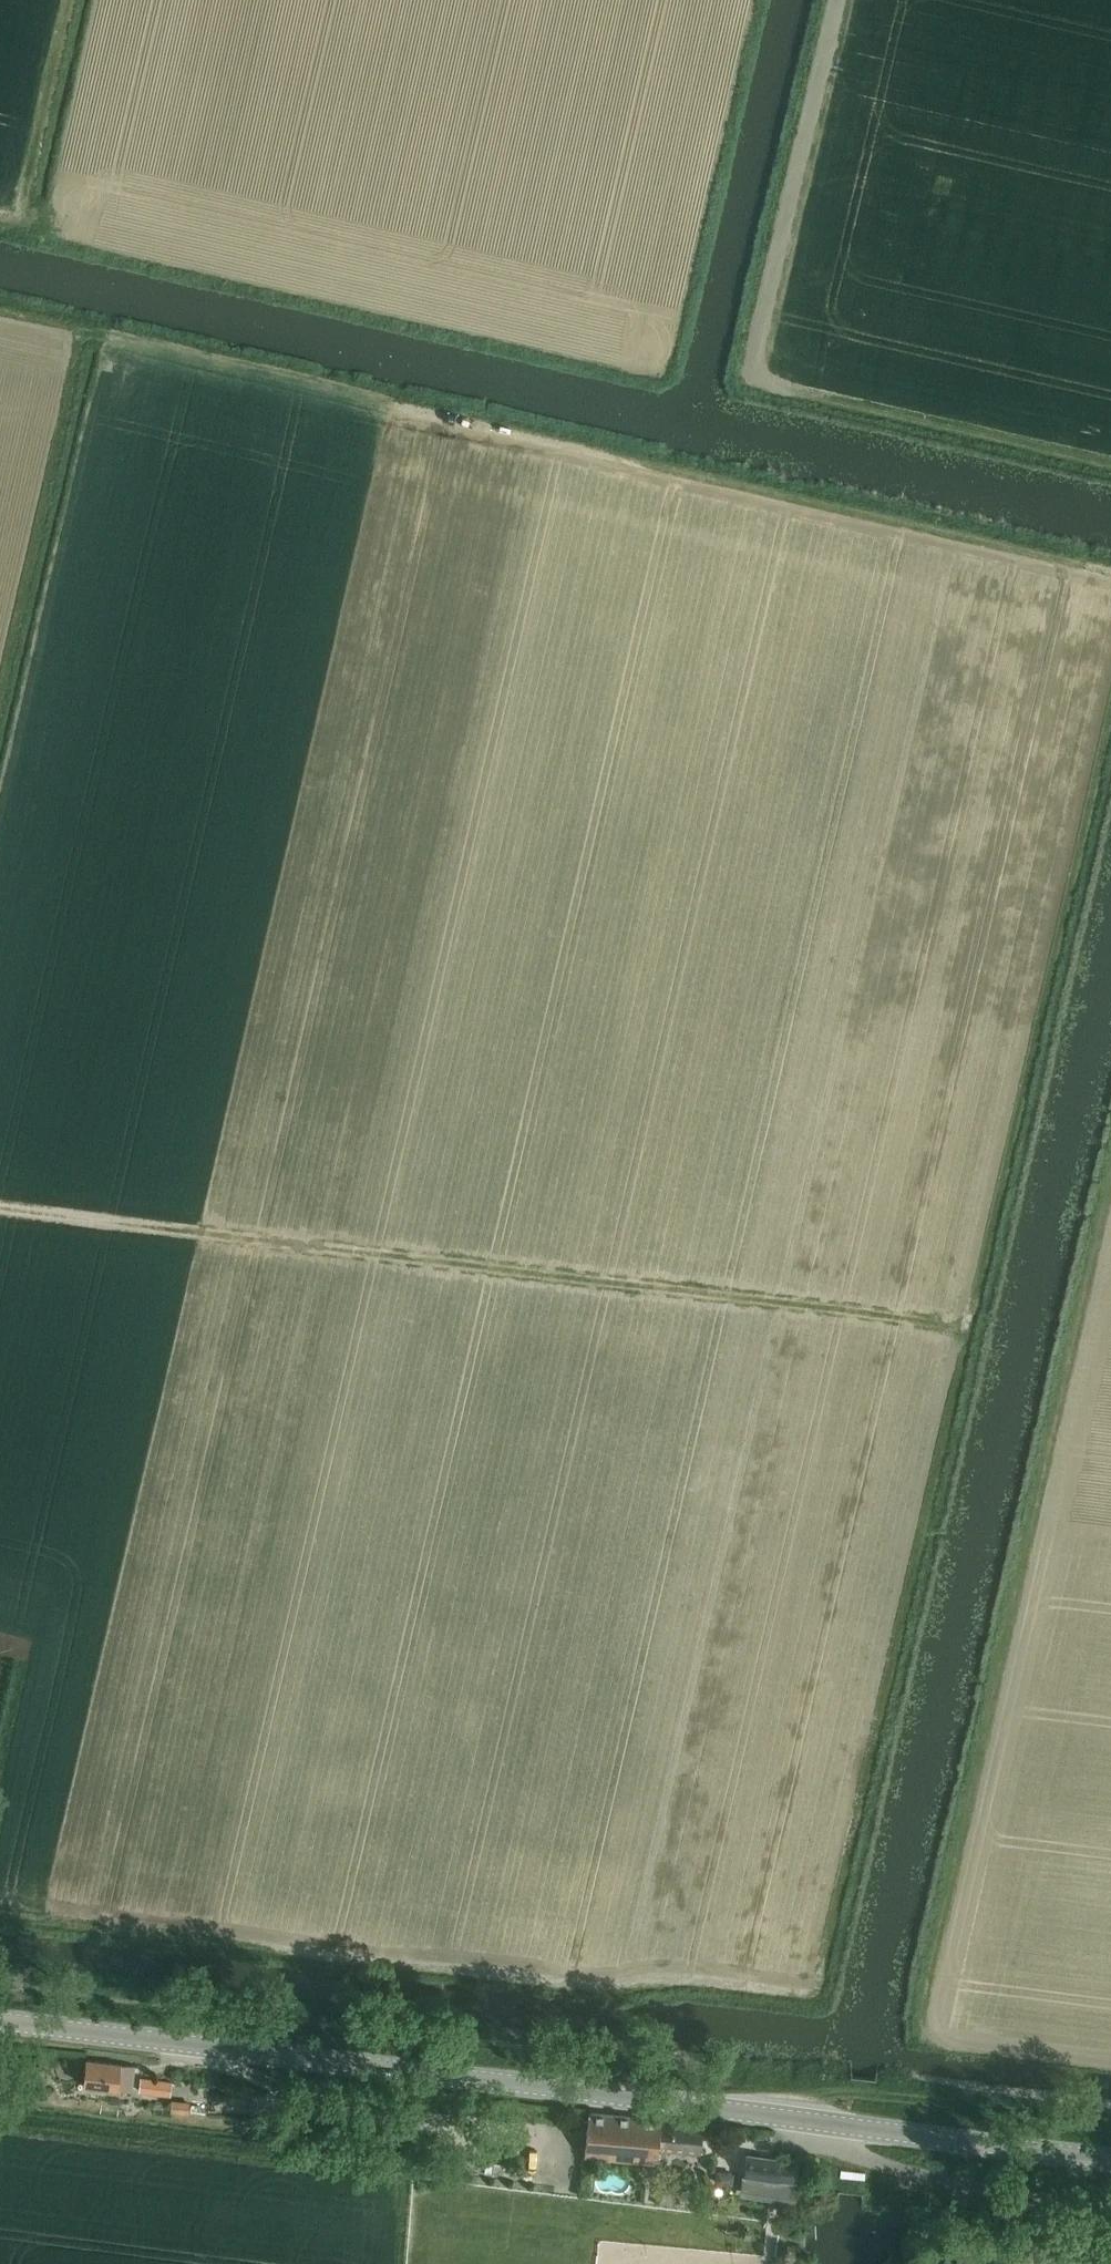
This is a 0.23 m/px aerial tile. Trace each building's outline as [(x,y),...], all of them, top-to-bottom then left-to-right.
[(86,2059),(83,2083),(132,2089),(135,2065),(86,2059)] [(139,2090),(159,2092),(161,2080),(141,2077),(139,2090)] [(172,2100),(171,2112),(190,2113),(190,2102),(172,2100)] [(700,2153),(703,2124),(660,2120),(588,2114),(584,2157),(665,2164),(667,2150),(700,2153)] [(746,2152),(743,2176),(798,2183),(801,2159),(746,2152)] [(417,2167),(430,2169),(432,2155),(422,2154),(418,2154),(417,2167)] [(717,2170),(716,2182),(733,2184),(734,2172),(717,2170)] [(743,2176),(740,2195),(769,2199),(787,2202),(795,2203),(798,2183),(743,2176)] [(418,2181),(417,2191),(430,2192),(431,2182),(418,2181)]
